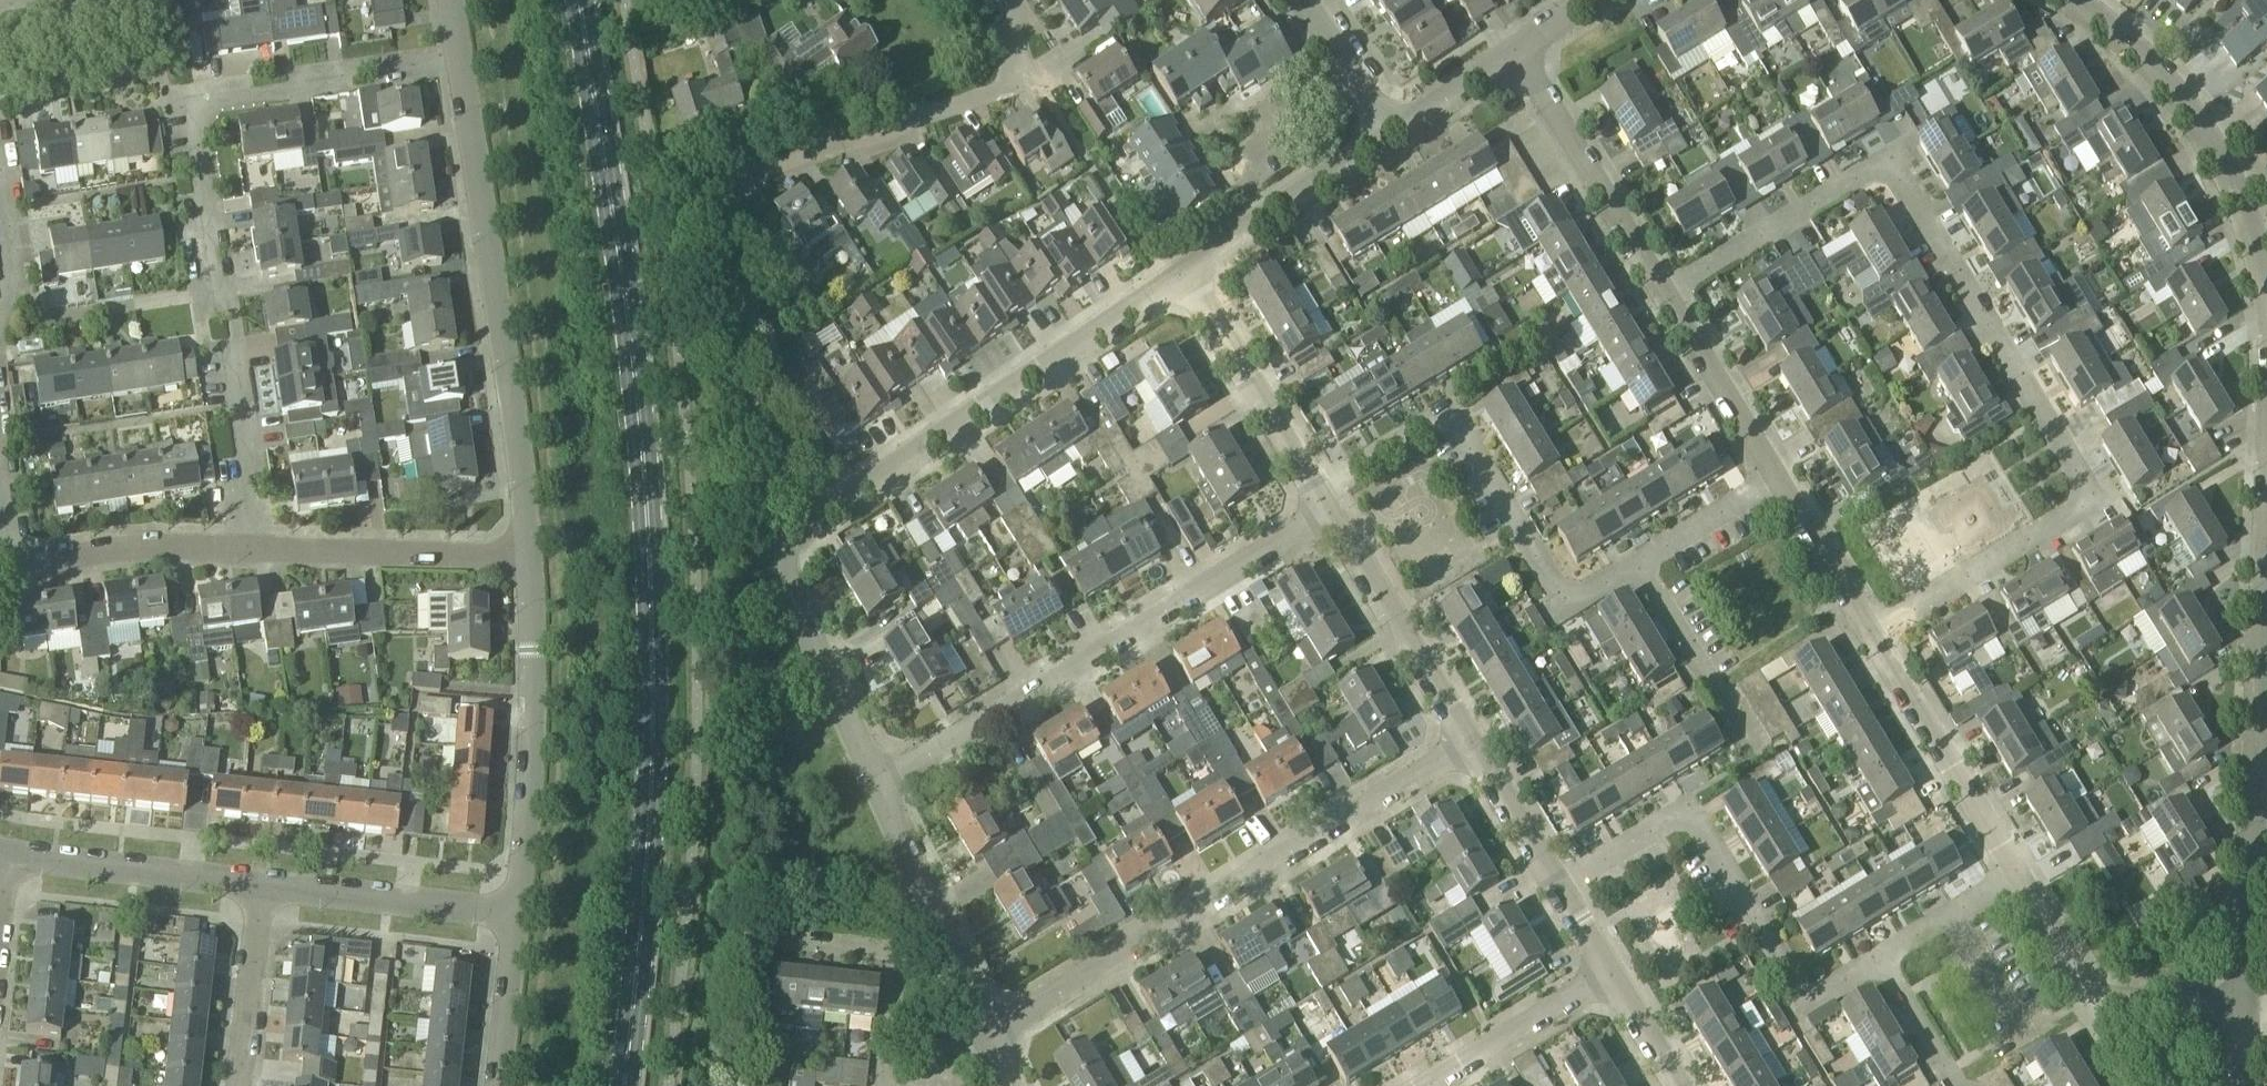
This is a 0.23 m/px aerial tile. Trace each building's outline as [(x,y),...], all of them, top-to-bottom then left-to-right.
[(230,13),(201,18),(207,57),(258,49),(257,45),(272,42),(274,53),(275,53),(266,0),(228,0),(230,13)] [(275,53),(273,42),(288,40),(288,45),(339,37),(334,7),(297,12),(295,0),(266,0),(275,53)] [(374,32),(405,27),(401,0),(369,0),(374,32)] [(1067,5),(1062,8),(1081,36),(1100,24),(1108,37),(1140,16),(1129,0),(1107,0),(1105,1),(1105,0),(1075,0),(1067,5)] [(1182,5),(1176,9),(1180,16),(1194,6),(1207,26),(1243,2),(1242,0),(1189,0),(1182,5)] [(1387,16),(1411,0),(1370,0),(1374,6),(1378,3),(1387,16)] [(1402,39),(1435,16),(1447,8),(1442,0),(1411,0),(1387,16),(1402,39)] [(1474,23),(1484,17),(1474,0),(1460,0),(1459,1),(1474,23)] [(1484,17),(1494,10),(1489,0),(1474,0),(1484,17)] [(1794,38),(1771,0),(1754,0),(1742,7),(1749,18),(1737,25),(1755,55),(1765,49),(1767,47),(1762,38),(1774,30),(1784,43),(1785,43),(1794,38)] [(1794,38),(1804,32),(1798,16),(1810,8),(1815,17),(1827,10),(1821,0),(1771,0),(1794,38)] [(1870,0),(1849,0),(1840,6),(1848,20),(1837,27),(1847,43),(1853,53),(1865,45),(1859,36),(1883,21),(1870,0)] [(1883,21),(1889,32),(1914,17),(1923,32),(1934,25),(1919,0),(1917,0),(1907,6),(1903,0),(1870,0),(1883,21)] [(1981,21),(1957,36),(1935,0),(1919,0),(1934,25),(1958,64),(1972,61),(1975,67),(1999,52),(1981,21)] [(2175,5),(2186,14),(2197,0),(2179,0),(2175,5)] [(2266,29),(2266,0),(2258,0),(2241,12),(2250,24),(2220,45),(2229,57),(2266,29)] [(1707,2),(1682,17),(1702,49),(1710,61),(1734,46),(1744,62),(1755,55),(1737,25),(1734,21),(1723,28),(1707,2)] [(2005,7),(1981,21),(1999,52),(2005,62),(2025,49),(2031,59),(2057,44),(2050,32),(2032,43),(2027,34),(2023,37),(2005,7)] [(757,10),(733,18),(753,46),(754,46),(757,51),(786,91),(815,70),(820,77),(838,65),(844,73),(845,72),(847,75),(851,75),(861,68),(862,64),(860,61),(877,49),(866,33),(862,36),(847,15),(818,36),(819,38),(814,41),(812,39),(793,53),(795,55),(793,56),(779,37),(769,44),(757,10)] [(1827,10),(1815,17),(1825,34),(1837,27),(1827,10)] [(1243,39),(1267,75),(1291,59),(1293,63),(1294,62),(1262,14),(1254,20),(1259,28),(1243,39)] [(1413,64),(1423,58),(1429,67),(1456,48),(1435,16),(1402,39),(1411,52),(1406,55),(1413,64)] [(1678,65),(1702,49),(1682,17),(1658,32),(1666,46),(1655,53),(1671,79),(1682,71),(1678,65)] [(753,46),(733,18),(706,27),(725,81),(676,97),(686,130),(713,122),(711,115),(743,104),(737,83),(728,54),(753,46)] [(1847,43),(1837,27),(1825,34),(1835,50),(1847,43)] [(2229,57),(2237,69),(2266,47),(2266,29),(2229,57)] [(1205,92),(1212,87),(1218,83),(1226,95),(1238,87),(1218,55),(1207,38),(1201,30),(1195,34),(1200,42),(1181,55),(1205,92)] [(1238,87),(1241,92),(1266,76),(1269,79),(1270,79),(1267,75),(1243,39),(1238,31),(1230,36),(1235,44),(1218,55),(1238,87)] [(2057,44),(2031,59),(2036,66),(2023,74),(2041,104),(2084,77),(2069,53),(2065,56),(2057,44)] [(1200,112),(1203,110),(1213,103),(1205,92),(1181,55),(1176,47),(1170,51),(1175,59),(1154,73),(1178,110),(1192,100),(1200,112)] [(1127,122),(1120,110),(1113,99),(1137,81),(1146,75),(1128,49),(1120,55),(1118,52),(1078,78),(1093,102),(1078,112),(1098,142),(1127,122)] [(1601,99),(1616,124),(1647,105),(1632,80),(1641,75),(1634,63),(1608,79),(1615,91),(1601,99)] [(1827,92),(1830,98),(1854,137),(1879,123),(1871,109),(1882,102),(1866,75),(1855,82),(1852,77),(1827,92)] [(2084,77),(2041,104),(2047,115),(2060,107),(2068,120),(2054,129),(2062,141),(2078,130),(2087,125),(2080,113),(2099,102),(2084,77)] [(2254,91),(2263,103),(2266,100),(2266,82),(2254,91)] [(1919,99),(1910,84),(1893,95),(1894,95),(1902,109),(1919,99)] [(361,115),(364,134),(357,135),(357,132),(326,136),(329,153),(333,153),(361,148),(385,145),(383,133),(420,127),(416,98),(381,103),(379,90),(358,93),(361,115)] [(672,102),(669,92),(651,97),(653,109),(672,102)] [(1794,119),(1810,145),(1822,138),(1830,152),(1854,137),(1830,98),(1794,119)] [(2120,104),(2087,125),(2078,130),(2100,166),(2143,140),(2128,115),(2127,116),(2120,104)] [(1631,148),(1638,160),(1662,145),(1679,135),(1671,122),(1661,128),(1647,105),(1616,124),(1631,148)] [(1920,143),(1935,168),(1975,144),(1977,142),(1962,118),(1960,120),(1953,107),(1927,123),(1934,135),(1920,143)] [(127,161),(148,158),(142,115),(127,117),(128,122),(122,123),(120,112),(104,114),(106,121),(111,156),(126,153),(127,161)] [(301,154),(302,160),(304,171),(319,169),(313,128),(298,130),(296,116),(268,120),(274,158),(301,154)] [(113,163),(111,156),(106,121),(92,123),(93,128),(87,129),(85,117),(69,120),(70,126),(76,161),(90,159),(91,167),(113,163)] [(1052,174),(1074,159),(1054,128),(1042,135),(1030,117),(1005,134),(1026,166),(1041,156),(1052,174)] [(1782,125),(1758,140),(1783,181),(1807,166),(1799,152),(1810,145),(1794,119),(1783,127),(1782,125)] [(238,125),(244,162),(244,163),(274,158),(268,120),(238,125)] [(1148,170),(1184,146),(1167,120),(1123,149),(1130,159),(1137,154),(1148,170)] [(77,169),(76,161),(70,126),(56,128),(57,134),(51,134),(49,123),(33,125),(40,175),(42,174),(40,167),(54,165),(56,172),(77,169)] [(964,198),(991,180),(997,188),(1016,176),(996,146),(985,154),(972,136),(947,152),(950,156),(940,163),(964,198)] [(1508,140),(1486,154),(1493,165),(1515,151),(1508,140)] [(1740,165),(1734,156),(1730,149),(1718,156),(1722,163),(1738,189),(1750,182),(1758,196),(1783,181),(1758,140),(1748,146),(1754,156),(1740,165)] [(2158,164),(2143,140),(2100,166),(2096,168),(2105,183),(2121,173),(2127,183),(2119,188),(2126,200),(2152,184),(2145,173),(2158,164)] [(1454,156),(1473,187),(1497,172),(1493,165),(1486,154),(1478,141),(1454,156)] [(1963,184),(1970,196),(2008,173),(2017,167),(2024,163),(2017,151),(1994,165),(1991,161),(1987,164),(1975,144),(1935,168),(1949,193),(1963,184)] [(385,145),(361,148),(333,153),(335,167),(363,162),(386,159),(385,158),(386,158),(385,145)] [(1669,157),(1662,145),(1638,160),(1645,171),(1669,157)] [(1154,201),(1155,201),(1200,170),(1184,146),(1148,170),(1140,175),(1145,182),(1143,184),(1154,201)] [(1493,165),(1497,172),(1500,177),(1522,163),(1515,151),(1493,165)] [(386,158),(385,158),(386,159),(390,187),(428,181),(424,152),(386,158)] [(941,209),(944,207),(952,219),(962,213),(954,200),(959,197),(938,166),(928,173),(915,155),(890,173),(911,205),(930,193),(941,209)] [(1454,156),(1430,171),(1449,202),(1473,187),(1454,156)] [(1500,177),(1506,188),(1529,174),(1522,163),(1500,177)] [(1685,182),(1692,194),(1710,225),(1735,210),(1726,196),(1738,189),(1722,163),(1711,170),(1710,167),(1685,182)] [(1217,196),(1200,170),(1155,201),(1154,201),(1137,212),(1146,225),(1157,218),(1157,220),(1173,209),(1181,220),(1217,196)] [(1406,185),(1425,216),(1449,202),(1430,171),(1406,185)] [(1963,215),(1978,240),(2018,216),(2001,188),(2013,181),(2008,173),(1970,196),(1977,207),(1963,215)] [(855,224),(867,216),(878,232),(903,215),(881,182),(869,190),(859,174),(833,192),(855,224)] [(1536,185),(1529,174),(1506,188),(1513,199),(1536,185)] [(390,187),(395,216),(433,210),(428,181),(390,187)] [(2144,238),(2156,231),(2187,212),(2172,187),(2158,196),(2152,184),(2126,200),(2133,212),(2130,214),(2144,238)] [(1406,185),(1382,200),(1401,231),(1425,216),(1406,185)] [(1542,196),(1536,185),(1513,199),(1520,210),(1542,196)] [(251,209),(265,206),(278,204),(276,190),(249,194),(251,209)] [(802,193),(790,201),(777,210),(784,221),(782,231),(792,232),(798,241),(787,249),(807,278),(818,270),(820,262),(851,240),(843,228),(842,229),(824,201),(813,208),(802,193)] [(1052,200),(1062,214),(1071,208),(1061,193),(1052,200)] [(1710,225),(1692,194),(1667,208),(1686,239),(1710,225)] [(253,221),(257,250),(294,244),(289,216),(340,208),(338,195),(278,204),(265,206),(267,219),(253,221)] [(1549,207),(1542,196),(1520,210),(1526,221),(1549,207)] [(1076,283),(1079,281),(1098,268),(1073,231),(1062,214),(1052,200),(1043,206),(1043,207),(1039,210),(1048,222),(1051,220),(1052,222),(1055,227),(1036,240),(1041,247),(1072,293),(1079,288),(1076,283)] [(1359,214),(1377,245),(1401,231),(1382,200),(1359,214)] [(1525,222),(1540,246),(1571,228),(1556,203),(1549,207),(1526,221),(1525,222)] [(355,207),(341,209),(343,222),(357,220),(355,207)] [(1073,231),(1098,268),(1119,254),(1122,258),(1130,253),(1103,212),(1073,231)] [(2187,212),(2156,231),(2144,238),(2139,241),(2154,266),(2141,273),(2149,285),(2174,269),(2167,258),(2171,256),(2202,236),(2187,212)] [(1460,220),(1463,225),(1469,234),(1480,227),(1471,213),(1460,220)] [(1353,260),(1377,245),(1359,214),(1334,229),(1338,236),(1327,243),(1341,265),(1352,259),(1353,260)] [(136,216),(120,218),(121,225),(122,225),(127,260),(128,260),(142,257),(143,265),(165,262),(158,219),(143,221),(144,226),(138,227),(136,216)] [(1822,252),(1810,260),(1824,284),(1847,270),(1896,241),(1882,216),(1851,235),(1858,247),(1829,264),(1822,252)] [(2007,256),(2014,268),(2040,252),(2018,216),(1978,240),(1993,265),(2007,256)] [(372,218),(357,220),(343,222),(345,235),(374,231),(372,218)] [(101,221),(85,224),(86,230),(92,265),(106,263),(107,271),(129,267),(128,260),(127,260),(122,225),(121,225),(108,227),(109,232),(103,233),(101,221)] [(988,232),(1035,303),(1057,289),(1063,298),(1072,293),(1041,247),(1026,257),(1005,242),(1008,241),(997,225),(988,232)] [(1469,234),(1463,225),(1451,232),(1457,241),(1469,234)] [(49,229),(53,254),(39,256),(44,288),(59,286),(57,271),(71,268),(72,276),(93,273),(92,265),(86,230),(72,232),(73,237),(67,238),(65,227),(49,229)] [(1585,251),(1571,228),(1540,246),(1554,270),(1585,251)] [(374,231),(345,235),(348,251),(376,246),(374,231)] [(1035,303),(988,232),(977,239),(988,255),(996,249),(1000,254),(972,272),(977,279),(984,291),(1009,328),(1011,333),(1020,327),(1014,318),(1035,303)] [(399,241),(403,270),(441,265),(436,235),(399,241)] [(1864,307),(1864,310),(1904,285),(1918,277),(1911,265),(1896,241),(1847,270),(1854,282),(1872,270),(1880,284),(1867,292),(1865,294),(1864,297),(1864,299),(1863,302),(1863,305),(1864,307)] [(262,279),(294,274),(298,273),(298,272),(294,244),(257,250),(262,279)] [(1311,253),(1324,274),(1335,267),(1322,246),(1311,253)] [(1427,247),(1416,254),(1421,263),(1433,256),(1427,247)] [(928,248),(918,255),(928,270),(938,264),(928,248)] [(1600,275),(1585,251),(1554,270),(1543,277),(1557,301),(1569,294),(1600,275)] [(2040,252),(2014,268),(2021,279),(2007,288),(2022,312),(2064,287),(2058,276),(2058,277),(2049,263),(2047,264),(2040,252)] [(1421,263),(1416,254),(1404,261),(1409,270),(1421,263)] [(1459,295),(1460,294),(1476,284),(1479,282),(1461,254),(1441,267),(1459,295)] [(1752,328),(1798,300),(1824,284),(1810,260),(1806,254),(1792,263),(1793,270),(1788,273),(1792,280),(1773,291),(1765,279),(1752,288),(1755,293),(1737,303),(1752,328)] [(928,270),(918,255),(907,262),(918,277),(928,270)] [(350,264),(321,268),(324,282),(352,278),(350,264)] [(1335,267),(1324,274),(1330,284),(1341,277),(1335,267)] [(2167,290),(2173,300),(2158,309),(2166,323),(2181,314),(2212,295),(2197,271),(2182,280),(2174,269),(2149,285),(2156,297),(2167,290)] [(1276,270),(1258,281),(1245,289),(1260,313),(1291,294),(1276,270)] [(1359,297),(1379,288),(1372,273),(1352,282),(1359,297)] [(1415,273),(1404,280),(1410,289),(1421,282),(1415,273)] [(1614,299),(1600,275),(1569,294),(1583,318),(1614,299)] [(1341,277),(1330,284),(1339,298),(1350,291),(1341,277)] [(1895,307),(1909,331),(1940,313),(1925,288),(1918,277),(1904,285),(1864,310),(1872,321),(1895,307)] [(429,279),(407,283),(354,291),(357,309),(395,303),(398,298),(407,297),(411,324),(449,318),(445,290),(431,292),(429,279)] [(1398,296),(1410,289),(1404,280),(1393,288),(1398,296)] [(2051,328),(2058,340),(2095,318),(2073,281),(2064,287),(2022,312),(2037,337),(2051,328)] [(948,300),(955,311),(979,348),(1009,328),(984,291),(972,300),(964,288),(957,293),(948,300)] [(1291,294),(1260,313),(1274,337),(1305,318),(1291,294)] [(2212,295),(2181,314),(2196,338),(2227,320),(2212,295)] [(863,301),(872,315),(880,310),(870,296),(863,301)] [(270,333),(307,326),(302,298),(265,304),(270,333)] [(1475,303),(1482,315),(1491,309),(1484,298),(1475,303)] [(1629,323),(1614,299),(1583,318),(1598,342),(1629,323)] [(1781,344),(1788,355),(1814,339),(1807,329),(1814,325),(1798,300),(1752,328),(1767,352),(1781,344)] [(863,301),(853,308),(862,322),(872,315),(863,301)] [(1497,306),(1491,309),(1482,315),(1497,338),(1512,329),(1497,306)] [(926,330),(951,367),(979,348),(955,311),(926,330)] [(1915,361),(1922,373),(1948,357),(1941,345),(1955,337),(1940,313),(1909,331),(1924,356),(1915,361)] [(415,353),(418,353),(454,348),(449,318),(411,324),(415,353)] [(1297,372),(1319,358),(1313,347),(1320,343),(1305,318),(1274,337),(1289,362),(1290,361),(1297,372)] [(2103,332),(2095,318),(2058,340),(2065,351),(2051,360),(2066,384),(2107,359),(2094,337),(2103,332)] [(325,337),(346,334),(352,333),(350,320),(312,325),(314,339),(325,337)] [(1464,322),(1439,337),(1458,368),(1482,353),(1464,322)] [(1643,347),(1629,323),(1598,342),(1612,366),(1643,347)] [(1538,330),(1542,337),(1545,342),(1554,337),(1547,325),(1538,330)] [(893,346),(917,383),(939,368),(945,377),(954,371),(951,367),(926,330),(923,326),(893,346)] [(1372,334),(1377,343),(1389,336),(1383,327),(1372,334)] [(362,346),(360,332),(352,333),(346,334),(348,348),(362,346)] [(823,349),(813,334),(804,340),(813,355),(823,349)] [(1372,334),(1360,342),(1365,350),(1377,343),(1372,334)] [(278,387),(331,379),(330,373),(333,368),(332,360),(328,357),(325,337),(314,339),(306,340),(308,353),(274,358),(278,387)] [(1434,383),(1458,368),(1439,337),(1415,352),(1434,383)] [(1545,342),(1552,353),(1559,365),(1568,360),(1554,337),(1545,342)] [(1796,400),(1827,381),(1839,373),(1825,349),(1821,351),(1814,339),(1788,355),(1795,367),(1781,375),(1796,400)] [(179,355),(177,343),(163,346),(164,351),(158,352),(156,340),(140,342),(141,349),(146,384),(147,384),(161,382),(162,389),(184,386),(183,382),(196,380),(192,353),(179,355)] [(804,340),(795,347),(804,361),(813,355),(804,340)] [(125,387),(127,395),(148,392),(147,384),(146,384),(141,349),(127,351),(128,356),(122,357),(120,345),(104,348),(105,354),(111,389),(125,387)] [(867,371),(894,412),(902,406),(896,397),(917,383),(893,346),(864,365),(867,371)] [(1658,371),(1643,347),(1612,366),(1627,390),(1658,371)] [(1155,350),(1111,379),(1095,390),(1117,425),(1130,417),(1119,401),(1135,391),(1146,408),(1191,379),(1175,351),(1161,359),(1155,350)] [(2149,366),(2157,378),(2182,362),(2175,350),(2149,366)] [(85,351),(69,353),(68,353),(70,360),(76,395),(90,393),(91,400),(112,397),(111,389),(105,354),(92,356),(92,362),(86,362),(85,351)] [(1434,383),(1415,352),(1391,366),(1410,397),(1434,383)] [(413,366),(411,353),(364,360),(367,373),(413,366)] [(1328,353),(1319,358),(1326,370),(1335,365),(1328,353)] [(2173,385),(2187,409),(2218,390),(2212,380),(2216,377),(2210,366),(2205,368),(2203,366),(2201,367),(2194,355),(2182,362),(2157,378),(2164,390),(2173,385)] [(39,408),(40,408),(39,400),(53,398),(54,406),(77,402),(76,395),(70,360),(56,362),(57,367),(51,368),(49,356),(32,359),(39,408)] [(1938,380),(1953,403),(1953,404),(1984,385),(1969,360),(1955,369),(1948,357),(1922,373),(1930,385),(1938,380)] [(1319,358),(1297,372),(1303,383),(1326,370),(1319,358)] [(2094,401),(2105,418),(2146,393),(2139,381),(2133,385),(2122,367),(2111,367),(2107,359),(2066,384),(2081,409),(2094,401)] [(417,365),(413,366),(367,373),(369,387),(403,382),(405,395),(422,392),(424,408),(462,402),(457,373),(419,379),(417,365)] [(1386,412),(1410,397),(1391,366),(1367,381),(1386,412)] [(1499,436),(1529,417),(1515,392),(1532,382),(1524,370),(1502,384),(1509,395),(1484,411),(1499,436)] [(837,391),(861,428),(891,408),(894,412),(867,371),(837,391)] [(1642,414),(1649,425),(1657,420),(1657,421),(1679,407),(1672,396),(1658,371),(1627,390),(1642,414)] [(1583,384),(1576,373),(1567,378),(1574,389),(1583,384)] [(331,379),(278,387),(283,416),(296,414),(298,427),(312,424),(321,423),(321,418),(338,416),(332,379),(331,379)] [(1134,453),(1141,466),(1142,467),(1164,454),(1186,440),(1177,427),(1208,407),(1191,379),(1146,408),(1144,409),(1161,437),(1134,453)] [(1362,426),(1386,412),(1367,381),(1344,396),(1362,426)] [(1827,381),(1796,400),(1811,424),(1825,416),(1832,427),(1857,411),(1850,400),(1842,405),(1827,381)] [(1953,404),(1953,403),(1946,408),(1951,417),(1950,417),(1947,422),(1954,434),(1959,433),(1966,445),(1992,429),(1985,418),(1999,409),(1984,385),(1953,404)] [(14,409),(25,407),(22,387),(11,389),(14,409)] [(1117,482),(1141,466),(1134,453),(1117,425),(1095,390),(1082,398),(1087,407),(1126,471),(1114,477),(1117,482)] [(2233,415),(2218,390),(2187,409),(2202,434),(2233,415)] [(837,391),(807,411),(835,451),(843,446),(840,442),(861,428),(837,391)] [(1559,398),(1564,406),(1566,410),(1575,404),(1568,393),(1559,398)] [(2102,445),(2117,469),(2148,451),(2130,420),(2153,405),(2146,393),(2105,418),(2116,436),(2102,445)] [(1338,441),(1362,426),(1344,396),(1319,410),(1338,441)] [(1591,396),(1581,402),(1589,413),(1598,407),(1591,396)] [(358,417),(373,415),(371,401),(343,405),(345,420),(358,417)] [(25,407),(14,409),(16,422),(28,420),(25,407)] [(1044,425),(1071,466),(1081,459),(1083,463),(1097,453),(1113,478),(1114,477),(1126,471),(1087,407),(1073,416),(1068,408),(1044,425)] [(1664,432),(1686,418),(1679,407),(1657,421),(1664,432)] [(1825,447),(1840,472),(1885,445),(1869,419),(1864,422),(1857,411),(1832,427),(1839,439),(1825,447)] [(359,443),(362,458),(375,456),(373,443),(405,438),(403,424),(375,428),(373,415),(358,417),(362,442),(359,443)] [(1529,417),(1499,436),(1513,460),(1544,441),(1529,417)] [(16,422),(18,435),(30,433),(28,420),(16,422)] [(1655,437),(1664,432),(1657,421),(1657,420),(1649,425),(1648,425),(1655,437)] [(298,427),(288,428),(285,428),(287,442),(314,438),(312,424),(298,427)] [(1044,425),(1021,441),(1041,471),(1047,482),(1071,466),(1044,425)] [(428,433),(432,462),(470,456),(466,428),(428,433)] [(1225,434),(1194,453),(1189,456),(1207,484),(1242,462),(1225,434)] [(2214,447),(2207,435),(2181,451),(2188,463),(2214,447)] [(1041,471),(1021,441),(998,456),(996,457),(1017,488),(1041,471)] [(1558,480),(1567,475),(1560,464),(1559,465),(1544,441),(1513,460),(1528,484),(1529,483),(1536,494),(1558,480)] [(156,452),(163,488),(177,486),(178,493),(200,490),(199,485),(215,482),(209,449),(194,451),(193,447),(179,449),(179,454),(173,455),(172,444),(155,446),(156,452)] [(1722,475),(1706,450),(1703,444),(1678,459),(1697,490),(1722,475)] [(1869,488),(1876,500),(1901,484),(1894,472),(1899,469),(1885,445),(1840,472),(1855,496),(1869,488)] [(1673,505),(1697,490),(1678,459),(1670,446),(1658,453),(1667,466),(1655,474),(1673,505)] [(1929,446),(1927,452),(1934,463),(1945,456),(1947,451),(1929,446)] [(2214,447),(2188,463),(2196,475),(2221,459),(2214,447)] [(164,496),(163,488),(156,452),(143,454),(144,459),(138,460),(136,449),(120,451),(121,458),(127,494),(128,494),(142,492),(143,499),(164,496)] [(1627,458),(1622,449),(1611,456),(1616,465),(1627,458)] [(2117,469),(2132,494),(2163,475),(2148,451),(2117,469)] [(106,497),(108,505),(129,501),(128,494),(127,494),(121,458),(108,460),(108,465),(102,466),(101,454),(84,457),(86,463),(92,499),(106,497)] [(1164,454),(1142,467),(1149,480),(1171,466),(1164,454)] [(379,484),(375,456),(362,458),(366,486),(379,484)] [(414,465),(417,479),(420,501),(439,498),(438,491),(475,485),(470,456),(432,462),(417,464),(414,465)] [(1611,456),(1586,471),(1591,480),(1616,465),(1611,456)] [(352,488),(366,486),(362,458),(348,460),(348,464),(320,469),(326,508),(354,504),(352,488)] [(94,507),(92,499),(86,463),(72,465),(73,470),(67,471),(65,459),(49,462),(50,474),(46,474),(45,474),(45,482),(47,489),(48,488),(53,487),(57,513),(58,513),(59,519),(73,517),(72,511),(94,507)] [(1242,462),(1207,484),(1224,512),(1259,490),(1259,489),(1258,489),(1242,462)] [(1116,486),(1117,487),(1131,478),(1145,502),(1158,494),(1149,480),(1142,467),(1141,466),(1117,482),(1118,484),(1116,486)] [(297,512),(326,508),(320,469),(291,474),(297,512)] [(949,488),(978,531),(991,522),(983,510),(994,502),(974,472),(973,472),(972,470),(968,469),(959,475),(958,479),(960,481),(949,488)] [(1655,474),(1631,488),(1649,519),(1673,505),(1655,474)] [(1558,480),(1565,492),(1574,487),(1567,475),(1558,480)] [(1131,478),(1117,487),(1131,511),(1145,502),(1131,478)] [(1536,494),(1542,505),(1543,506),(1565,492),(1558,480),(1536,494)] [(931,512),(918,521),(933,543),(958,527),(968,541),(980,533),(978,531),(949,488),(925,504),(931,512)] [(1607,503),(1625,534),(1649,519),(1631,488),(1607,503)] [(2167,517),(2181,541),(2212,522),(2197,498),(2195,499),(2188,488),(2150,511),(2158,523),(2167,517)] [(1167,507),(1181,531),(1194,523),(1180,500),(1167,507)] [(1030,536),(1043,528),(1027,503),(1014,512),(1030,536)] [(1607,503),(1583,517),(1602,548),(1625,534),(1607,503)] [(1014,512),(1002,521),(1017,545),(1030,536),(1014,512)] [(1583,517),(1558,532),(1577,563),(1602,548),(1583,517)] [(2121,524),(2097,539),(2115,570),(2140,555),(2145,564),(2157,556),(2135,520),(2123,527),(2121,524)] [(918,521),(905,530),(917,548),(920,552),(933,543),(918,521)] [(2212,522),(2181,541),(2196,565),(2187,570),(2194,582),(2220,566),(2213,555),(2227,546),(2212,522)] [(1116,540),(1135,571),(1159,557),(1160,556),(1141,525),(1116,540)] [(1030,536),(1045,560),(1058,552),(1043,528),(1030,536)] [(1030,536),(1017,545),(1032,568),(1045,560),(1030,536)] [(2115,570),(2097,539),(2072,554),(2081,567),(2069,574),(2088,605),(2124,583),(2115,570)] [(1135,571),(1116,540),(1091,555),(1110,586),(1135,571)] [(836,565),(853,592),(887,571),(870,543),(835,565),(836,565)] [(941,559),(944,563),(957,583),(970,575),(955,550),(941,559)] [(1061,560),(1067,570),(1086,601),(1087,600),(1110,586),(1091,555),(1082,561),(1076,551),(1061,560)] [(933,579),(912,592),(908,595),(917,608),(934,597),(957,583),(944,563),(929,572),(933,579)] [(2088,605),(2069,574),(2058,581),(2050,567),(2025,582),(2053,629),(2078,613),(2077,612),(2088,605)] [(887,571),(853,592),(869,619),(869,620),(904,598),(887,571)] [(1285,602),(1293,616),(1324,597),(1310,574),(1310,573),(1309,572),(1269,597),(1276,608),(1285,602)] [(970,575),(957,583),(966,598),(972,607),(984,599),(970,575)] [(1480,590),(1474,581),(1473,578),(1450,592),(1457,603),(1442,612),(1457,637),(1488,618),(1473,594),(1480,590)] [(2009,611),(1998,618),(2013,644),(2017,649),(2028,667),(2033,664),(2022,646),(2027,643),(2018,629),(2032,620),(2041,636),(2053,629),(2025,582),(2001,597),(2009,611)] [(133,587),(139,627),(166,623),(160,583),(133,587)] [(966,598),(957,583),(934,597),(943,612),(966,598)] [(1020,599),(1038,630),(1062,615),(1063,615),(1044,584),(1020,599)] [(139,627),(133,587),(105,591),(107,605),(88,608),(89,608),(92,633),(96,660),(110,658),(106,630),(110,630),(139,627)] [(259,626),(256,600),(254,587),(226,591),(231,630),(259,626)] [(1000,596),(1006,607),(994,615),(996,617),(983,625),(997,647),(1010,640),(1014,645),(1015,645),(1014,644),(1038,630),(1020,599),(1019,600),(1012,589),(1000,596)] [(2155,657),(2167,650),(2176,644),(2206,625),(2191,600),(2189,601),(2182,590),(2132,620),(2155,657)] [(234,648),(231,630),(226,591),(198,595),(201,617),(183,620),(188,648),(190,667),(206,664),(204,652),(234,648)] [(347,591),(319,594),(325,635),(352,631),(347,591)] [(325,635),(319,594),(291,598),(297,639),(325,635)] [(428,596),(429,619),(429,634),(447,634),(447,633),(488,632),(487,604),(465,605),(465,595),(428,596)] [(69,596),(42,599),(47,640),(74,635),(69,596)] [(1614,640),(1645,621),(1630,596),(1599,615),(1614,640)] [(1339,621),(1324,597),(1293,616),(1308,640),(1339,621)] [(47,640),(42,599),(14,603),(19,645),(47,640)] [(1260,603),(1246,611),(1262,635),(1275,627),(1260,603)] [(381,606),(368,608),(372,636),(385,634),(381,606)] [(1525,613),(1532,624),(1540,619),(1533,607),(1525,613)] [(368,608),(354,610),(358,637),(372,636),(368,608)] [(1262,635),(1246,611),(1233,619),(1249,643),(1262,635)] [(2002,651),(2013,644),(1998,618),(1986,625),(1978,611),(1953,626),(1982,672),(1993,665),(1984,650),(1997,642),(2002,651)] [(1488,618),(1457,637),(1472,661),(1502,642),(1488,618)] [(1547,630),(1540,619),(1532,624),(1539,636),(1547,630)] [(188,648),(183,620),(169,622),(173,650),(188,648)] [(277,623),(281,651),(294,649),(290,621),(277,623)] [(1335,677),(1327,662),(1353,645),(1339,621),(1308,640),(1323,665),(1302,678),(1303,679),(1279,693),(1283,698),(1287,707),(1312,691),(1335,677)] [(1645,621),(1614,640),(1601,648),(1602,649),(1603,648),(1609,659),(1621,652),(1629,663),(1660,645),(1645,621)] [(281,651),(277,623),(262,625),(266,653),(281,651)] [(887,648),(903,674),(938,653),(920,625),(886,647),(886,648),(887,648)] [(969,634),(972,637),(984,656),(997,647),(983,625),(969,634)] [(2190,667),(2181,673),(2169,680),(2176,691),(2188,684),(2188,685),(2214,669),(2207,658),(2221,649),(2206,625),(2176,644),(2190,667)] [(1198,640),(1218,672),(1223,681),(1233,674),(1228,666),(1241,658),(1221,626),(1198,640)] [(1969,705),(1976,717),(2000,703),(1993,691),(1982,672),(1953,626),(1929,641),(1948,672),(1961,663),(1982,698),(1969,705)] [(2106,636),(2100,627),(2076,642),(2082,651),(2106,636)] [(447,634),(447,649),(433,649),(433,673),(450,673),(450,661),(488,660),(488,632),(447,633),(447,634)] [(96,660),(92,633),(79,635),(82,662),(96,660)] [(1562,641),(1575,663),(1586,656),(1574,634),(1562,641)] [(1218,672),(1198,640),(1174,655),(1194,687),(1218,672)] [(1486,685),(1517,666),(1502,642),(1472,661),(1486,685)] [(1658,695),(1681,681),(1674,670),(1675,669),(1660,645),(1629,663),(1644,688),(1651,683),(1658,695)] [(1795,666),(1810,690),(1841,671),(1826,647),(1811,656),(1804,645),(1781,658),(1788,670),(1795,666)] [(938,653),(903,674),(919,701),(920,702),(955,681),(938,653)] [(1562,655),(1554,660),(1561,672),(1569,666),(1562,655)] [(1586,656),(1575,663),(1580,672),(1592,665),(1586,656)] [(1517,666),(1486,685),(1501,709),(1531,690),(1517,666)] [(1569,666),(1561,672),(1567,683),(1576,677),(1569,666)] [(1147,715),(1171,701),(1151,668),(1127,683),(1147,715)] [(1824,714),(1855,695),(1841,671),(1810,690),(1824,714)] [(1760,672),(1737,686),(1744,697),(1766,683),(1760,672)] [(1340,693),(1348,707),(1336,715),(1343,726),(1386,699),(1372,675),(1371,674),(1340,693)] [(412,675),(411,690),(439,692),(441,678),(412,675)] [(1255,683),(1269,707),(1283,698),(1279,693),(1268,675),(1255,683)] [(18,695),(22,696),(25,682),(0,677),(0,691),(18,695)] [(1545,681),(1531,690),(1501,709),(1515,732),(1546,713),(1560,705),(1545,681)] [(1658,695),(1665,706),(1687,692),(1681,681),(1658,695)] [(1123,730),(1147,715),(1127,683),(1104,697),(1123,730)] [(1744,697),(1751,708),(1773,694),(1766,683),(1744,697)] [(2172,745),(2203,726),(2180,690),(2141,714),(2148,725),(2157,720),(2172,745)] [(1320,704),(1312,691),(1287,707),(1295,720),(1320,704)] [(1983,729),(1997,753),(2044,725),(2044,724),(2039,727),(2018,692),(2000,703),(1976,717),(1983,729)] [(1757,719),(1780,706),(1773,694),(1751,708),(1757,719)] [(1665,706),(1658,695),(1650,699),(1657,711),(1665,706)] [(1824,714),(1839,738),(1870,719),(1855,695),(1824,714)] [(1295,720),(1287,707),(1283,698),(1269,707),(1285,732),(1273,739),(1272,738),(1260,745),(1270,761),(1271,760),(1290,792),(1314,777),(1293,741),(1304,735),(1295,720)] [(1355,752),(1387,733),(1402,724),(1401,723),(1386,699),(1343,726),(1311,746),(1326,770),(1339,762),(1330,747),(1346,737),(1355,752)] [(419,700),(417,716),(449,718),(450,702),(419,700)] [(67,726),(67,725),(69,711),(39,704),(37,723),(67,726)] [(1764,731),(1787,717),(1780,706),(1757,719),(1764,731)] [(1212,742),(1225,734),(1210,710),(1197,718),(1212,742)] [(1081,711),(1057,726),(1077,758),(1100,743),(1081,711)] [(1546,713),(1515,732),(1530,757),(1531,756),(1538,767),(1560,754),(1553,742),(1561,738),(1546,713)] [(1612,730),(1618,738),(1629,731),(1630,733),(1643,725),(1637,715),(1612,730)] [(456,748),(488,751),(490,719),(458,717),(456,748)] [(1764,731),(1771,742),(1785,734),(1794,728),(1787,717),(1764,731)] [(395,735),(406,737),(409,718),(391,718),(390,729),(395,735)] [(1197,718),(1184,726),(1199,750),(1212,742),(1197,718)] [(1681,733),(1700,764),(1724,750),(1705,719),(1681,733)] [(1884,743),(1870,719),(1839,738),(1853,762),(1884,743)] [(154,776),(155,776),(157,756),(142,755),(145,724),(130,722),(127,743),(128,743),(120,805),(151,809),(154,776)] [(2044,725),(1997,753),(2012,778),(2026,769),(2033,781),(2058,766),(2066,761),(2074,756),(2067,744),(2059,748),(2044,725)] [(1077,758),(1057,726),(1033,740),(1053,772),(1077,758)] [(2179,774),(2186,786),(2211,770),(2204,759),(2218,750),(2203,726),(2172,745),(2187,769),(2179,774)] [(1785,734),(1792,745),(1801,739),(1794,728),(1785,734)] [(1612,730),(1601,736),(1606,745),(1618,738),(1612,730)] [(1675,779),(1700,764),(1681,733),(1657,748),(1675,779)] [(1238,757),(1225,734),(1212,742),(1233,778),(1245,771),(1237,758),(1238,757)] [(189,740),(188,749),(202,751),(203,741),(189,740)] [(90,802),(120,805),(128,743),(127,743),(114,741),(112,759),(95,757),(93,770),(90,802)] [(1206,763),(1214,775),(1192,788),(1201,803),(1220,835),(1221,838),(1222,839),(1222,837),(1220,835),(1221,835),(1220,834),(1229,829),(1231,833),(1244,824),(1242,821),(1244,820),(1222,785),(1233,778),(1212,742),(1199,750),(1187,757),(1195,770),(1206,763)] [(1899,767),(1884,743),(1853,762),(1868,786),(1899,767)] [(453,779),(485,782),(488,751),(456,748),(453,779)] [(1568,748),(1560,754),(1567,765),(1568,764),(1576,760),(1568,748)] [(1651,794),(1675,779),(1657,748),(1633,763),(1651,794)] [(63,766),(59,799),(90,802),(93,770),(77,768),(78,751),(65,749),(63,766)] [(185,776),(200,777),(202,751),(188,749),(185,776)] [(202,751),(200,777),(215,779),(218,752),(202,751)] [(1141,785),(1154,777),(1153,776),(1175,762),(1170,753),(1148,766),(1139,752),(1127,760),(1141,785)] [(1724,807),(1739,831),(1769,812),(1755,789),(1772,778),(1774,781),(1796,768),(1787,753),(1742,781),(1749,792),(1724,807)] [(1560,754),(1538,767),(1544,779),(1556,771),(1567,765),(1560,754)] [(262,771),(277,773),(278,758),(263,757),(262,771)] [(278,758),(277,773),(293,775),(295,760),(278,758)] [(0,768),(0,792),(28,795),(32,763),(1,760),(0,768)] [(423,760),(421,776),(436,778),(437,762),(423,760)] [(1141,785),(1127,760),(1114,768),(1128,792),(1141,785)] [(1271,760),(1270,761),(1247,775),(1266,806),(1290,792),(1271,760)] [(32,763),(28,795),(59,799),(63,766),(32,763)] [(1627,808),(1651,794),(1633,763),(1609,777),(1627,808)] [(323,778),(325,780),(307,778),(305,793),(302,825),(333,829),(336,796),(338,780),(340,766),(325,764),(323,778)] [(1031,795),(1046,787),(1031,764),(1019,772),(1033,794),(1031,795)] [(1573,799),(1560,806),(1579,837),(1603,823),(1585,792),(1568,764),(1567,765),(1556,771),(1573,799)] [(356,768),(340,766),(338,780),(355,782),(356,768)] [(2058,766),(2033,781),(2040,792),(2026,801),(2041,825),(2084,798),(2087,797),(2082,788),(2066,797),(2057,782),(2065,777),(2058,766)] [(1888,822),(1897,817),(1920,803),(1913,792),(1899,767),(1868,786),(1888,822)] [(1816,768),(1808,773),(1815,785),(1823,780),(1816,768)] [(154,776),(151,809),(183,812),(187,780),(155,776),(154,776)] [(436,778),(421,776),(420,792),(434,793),(436,778)] [(1141,785),(1155,806),(1167,799),(1154,777),(1141,785)] [(1603,823),(1627,808),(1609,777),(1585,792),(1603,823)] [(384,802),(367,800),(363,832),(396,836),(397,820),(406,821),(409,805),(411,783),(401,782),(402,779),(392,778),(386,782),(384,802)] [(451,810),(483,813),(485,782),(453,779),(451,810)] [(1823,780),(1815,785),(1822,796),(1830,791),(1823,780)] [(241,819),(244,786),(213,783),(210,815),(241,819)] [(1141,785),(1128,792),(1142,814),(1155,806),(1141,785)] [(271,822),(275,790),(244,786),(241,819),(271,822)] [(2168,846),(2199,827),(2184,803),(2193,797),(2186,786),(2128,822),(2136,833),(2139,831),(2153,823),(2168,846)] [(1026,836),(1034,849),(1070,827),(1056,804),(1046,787),(1031,795),(1048,822),(1026,836)] [(1816,799),(1808,788),(1800,793),(1807,805),(1816,799)] [(302,825),(305,793),(275,790),(271,822),(302,825)] [(333,829),(363,832),(367,800),(336,796),(333,829)] [(961,840),(993,820),(978,796),(946,816),(961,840)] [(1056,804),(1070,827),(1083,820),(1069,796),(1056,804)] [(2084,798),(2041,825),(2056,850),(2070,841),(2077,853),(2122,826),(2114,813),(2099,823),(2084,798)] [(1412,867),(1437,853),(1468,834),(1453,810),(1453,808),(1437,818),(1427,801),(1412,812),(1412,811),(1422,827),(1423,829),(1428,837),(1417,844),(1420,850),(1406,858),(1397,843),(1384,851),(1399,876),(1412,867)] [(1219,835),(1220,835),(1201,803),(1177,818),(1196,849),(1197,848),(1199,852),(1213,843),(1211,840),(1219,835)] [(1927,815),(1920,803),(1897,817),(1904,828),(1912,824),(1927,815)] [(424,807),(409,805),(406,821),(404,837),(420,838),(424,807)] [(483,813),(451,810),(448,842),(480,844),(483,813)] [(1739,831),(1754,855),(1784,836),(1769,812),(1739,831)] [(1122,832),(1130,845),(1149,877),(1173,863),(1146,817),(1122,832)] [(1904,828),(1897,817),(1888,822),(1895,833),(1904,828)] [(975,863),(1007,844),(993,820),(961,840),(975,863)] [(1083,820),(1070,827),(1078,840),(1077,840),(1084,850),(1097,842),(1083,820)] [(1077,840),(1078,840),(1070,827),(1034,849),(1042,862),(1077,840)] [(2170,895),(2193,881),(2208,871),(2200,860),(2214,852),(2199,827),(2168,846),(2154,855),(2169,878),(2166,881),(2164,887),(2170,895)] [(1919,855),(1938,886),(1962,871),(1952,856),(1968,846),(1959,831),(1943,840),(1928,850),(1919,855)] [(1437,853),(1452,877),(1483,858),(1468,834),(1437,853)] [(1799,861),(1784,836),(1754,855),(1769,880),(1770,879),(1777,891),(1800,877),(1793,865),(1799,861)] [(1851,852),(1856,860),(1868,853),(1863,844),(1851,852)] [(1106,860),(1126,892),(1149,877),(1130,845),(1106,860)] [(2112,878),(2126,869),(2111,845),(2097,854),(2112,878)] [(1371,859),(1383,878),(1386,884),(1399,876),(1384,851),(1371,859)] [(1856,860),(1851,852),(1840,858),(1845,867),(1856,860)] [(1919,855),(1895,870),(1914,901),(1938,886),(1919,855)] [(1497,882),(1483,858),(1452,877),(1435,887),(1442,899),(1459,888),(1467,901),(1429,925),(1437,939),(1480,913),(1471,900),(1498,883),(1497,882)] [(1328,878),(1346,908),(1371,893),(1352,863),(1351,864),(1328,878)] [(1096,898),(1091,901),(1108,929),(1126,918),(1094,866),(1081,874),(1096,898)] [(1895,870),(1871,884),(1890,915),(1914,901),(1895,870)] [(1808,872),(1807,873),(1800,877),(1806,887),(1814,883),(1808,872)] [(1041,899),(1027,875),(994,894),(1009,918),(1041,899)] [(1783,902),(1806,887),(1800,877),(1777,891),(1783,902)] [(1357,926),(1346,908),(1328,878),(1304,893),(1303,893),(1322,925),(1306,934),(1321,958),(1336,982),(1349,974),(1334,951),(1337,949),(1333,941),(1357,926)] [(1866,930),(1890,915),(1871,884),(1847,899),(1866,930)] [(1070,914),(1055,890),(1041,899),(1009,918),(1023,942),(1070,914)] [(1847,899),(1823,914),(1842,945),(1866,930),(1847,899)] [(1387,917),(1403,942),(1417,934),(1401,908),(1387,917)] [(1483,928),(1499,953),(1529,935),(1515,910),(1488,925),(1480,913),(1437,939),(1445,952),(1483,928)] [(1247,928),(1274,972),(1277,975),(1288,969),(1277,950),(1290,942),(1272,912),(1271,913),(1247,928)] [(1818,959),(1842,945),(1823,914),(1799,929),(1818,959)] [(1100,915),(1089,922),(1098,935),(1108,929),(1100,915)] [(38,926),(35,952),(69,956),(72,929),(38,926)] [(1274,972),(1247,928),(1224,942),(1223,942),(1222,942),(1240,972),(1238,973),(1247,988),(1274,972)] [(120,935),(118,948),(133,950),(134,937),(120,935)] [(1499,953),(1513,977),(1495,988),(1493,998),(1500,1008),(1545,981),(1535,965),(1545,959),(1544,958),(1529,935),(1499,953)] [(291,981),(325,985),(340,987),(343,960),(369,964),(371,946),(334,942),(311,940),(309,956),(294,954),(291,981)] [(178,969),(212,973),(215,946),(181,942),(178,969)] [(118,948),(117,962),(131,963),(133,950),(118,948)] [(1415,968),(1404,949),(1394,955),(1406,974),(1415,968)] [(66,983),(69,956),(35,952),(32,980),(66,983)] [(436,971),(433,997),(467,1001),(470,973),(449,971),(451,955),(426,952),(424,969),(436,971)] [(1406,974),(1394,955),(1385,960),(1397,979),(1406,974)] [(1322,990),(1336,982),(1321,958),(1307,966),(1322,990)] [(1191,962),(1167,976),(1195,1022),(1222,1005),(1212,989),(1210,990),(1192,961),(1191,961),(1191,962)] [(130,977),(131,963),(117,962),(115,975),(130,977)] [(389,964),(375,963),(373,976),(388,978),(389,964)] [(1731,965),(1719,973),(1726,984),(1738,976),(1731,965)] [(212,973),(178,969),(175,995),(209,999),(212,973)] [(769,1028),(791,1030),(795,1031),(801,974),(775,971),(769,1028)] [(1715,991),(1726,984),(1719,973),(1715,975),(1692,989),(1699,1000),(1684,1009),(1699,1034),(1730,1015),(1715,991)] [(822,1016),(826,976),(801,974),(795,1031),(819,1033),(821,1016),(822,1016)] [(114,988),(128,990),(130,977),(115,975),(114,988)] [(388,978),(373,976),(372,991),(386,993),(388,978)] [(822,1016),(847,1019),(851,979),(826,976),(822,1016)] [(1161,1021),(1171,1015),(1180,1031),(1195,1022),(1167,976),(1144,991),(1142,991),(1161,1021)] [(1358,977),(1348,983),(1360,1002),(1370,996),(1358,977)] [(847,1019),(873,1022),(878,982),(851,979),(847,1019)] [(66,983),(32,980),(29,1006),(63,1010),(66,983)] [(291,981),(288,1008),(322,1012),(325,985),(291,981)] [(1360,1002),(1348,983),(1339,988),(1351,1007),(1360,1002)] [(1420,997),(1440,1029),(1462,1015),(1443,983),(1420,997)] [(1420,997),(1419,998),(1412,985),(1389,998),(1397,1011),(1416,1043),(1440,1029),(1420,997)] [(112,1002),(127,1004),(128,990),(114,988),(112,1002)] [(370,1004),(385,1006),(386,993),(372,991),(370,1004)] [(1314,996),(1324,1013),(1326,1015),(1334,1010),(1323,991),(1314,996)] [(1268,1023),(1250,992),(1237,1000),(1256,1030),(1268,1023)] [(1857,1036),(1888,1017),(1873,993),(1842,1011),(1857,1036)] [(172,1022),(206,1026),(209,999),(175,995),(172,1022)] [(464,1028),(467,1001),(433,997),(430,1024),(464,1028)] [(1223,1009),(1242,1039),(1253,1032),(1256,1030),(1237,1000),(1223,1009)] [(111,1016),(125,1017),(127,1004),(112,1002),(111,1016)] [(369,1017),(383,1019),(385,1006),(370,1004),(369,1017)] [(1774,1021),(1782,1015),(1775,1004),(1766,1010),(1774,1021)] [(60,1036),(63,1010),(29,1006),(26,1033),(60,1036)] [(322,1012),(288,1008),(285,1034),(319,1038),(322,1012)] [(1397,1011),(1374,1025),(1393,1057),(1416,1043),(1397,1011)] [(1151,1040),(1147,1034),(1136,1015),(1122,1023),(1134,1042),(1138,1048),(1151,1040)] [(1730,1015),(1699,1034),(1714,1058),(1744,1039),(1730,1015)] [(1789,1027),(1782,1015),(1774,1021),(1780,1032),(1789,1027)] [(109,1030),(123,1032),(125,1017),(111,1016),(109,1030)] [(367,1030),(382,1032),(383,1019),(369,1017),(367,1030)] [(1888,1017),(1857,1036),(1871,1060),(1902,1041),(1888,1017)] [(206,1026),(172,1022),(169,1049),(203,1052),(206,1026)] [(1256,1030),(1253,1032),(1265,1052),(1264,1052),(1277,1072),(1286,1085),(1317,1085),(1316,1085),(1328,1078),(1304,1039),(1295,1045),(1296,1048),(1281,1057),(1273,1044),(1279,1040),(1268,1023),(1256,1030)] [(461,1054),(464,1028),(430,1024),(427,1050),(461,1054)] [(1370,1071),(1393,1057),(1374,1025),(1351,1039),(1370,1071)] [(348,1041),(380,1045),(382,1032),(367,1030),(350,1027),(348,1041)] [(1370,1071),(1351,1039),(1345,1028),(1322,1042),(1329,1052),(1328,1053),(1347,1085),(1370,1071)] [(107,1045),(122,1046),(123,1032),(109,1030),(107,1045)] [(1816,1030),(1803,1037),(1817,1060),(1829,1053),(1816,1030)] [(1255,1058),(1264,1052),(1265,1052),(1253,1032),(1242,1039),(1243,1040),(1244,1040),(1255,1058)] [(285,1034),(282,1061),(303,1063),(301,1083),(327,1085),(329,1085),(334,1085),(336,1065),(316,1063),(319,1038),(285,1034)] [(1728,1082),(1759,1063),(1744,1039),(1714,1058),(1728,1082)] [(364,1058),(379,1058),(380,1045),(348,1041),(347,1050),(357,1052),(356,1057),(364,1058)] [(1923,1077),(1916,1066),(1917,1066),(1902,1041),(1871,1060),(1864,1065),(1877,1085),(1908,1085),(1923,1077)] [(2035,1062),(2050,1085),(2081,1067),(2066,1043),(2051,1052),(2044,1041),(2022,1054),(2029,1066),(2035,1062)] [(1102,1069),(1087,1044),(1056,1063),(1057,1064),(1070,1085),(1073,1085),(1102,1069)] [(1167,1067),(1175,1081),(1188,1072),(1171,1044),(1158,1052),(1167,1067)] [(106,1059),(120,1061),(122,1046),(107,1045),(106,1059)] [(1578,1085),(1586,1085),(1612,1070),(1597,1046),(1565,1066),(1578,1085)] [(203,1052),(169,1049),(166,1075),(200,1079),(203,1052)] [(458,1081),(461,1054),(427,1050),(424,1077),(458,1081)] [(1796,1057),(1802,1068),(1803,1069),(1812,1063),(1805,1052),(1796,1057)] [(1829,1053),(1817,1060),(1822,1069),(1835,1062),(1829,1053)] [(379,1058),(364,1058),(361,1085),(376,1085),(379,1058)] [(817,1058),(815,1074),(814,1084),(823,1085),(826,1060),(817,1058)] [(106,1059),(103,1085),(106,1085),(117,1085),(119,1070),(120,1061),(106,1059)] [(1220,1060),(1210,1066),(1222,1085),(1232,1080),(1220,1060)] [(1102,1069),(1073,1085),(1130,1085),(1115,1061),(1102,1069)] [(868,1065),(842,1062),(840,1085),(866,1085),(868,1065)] [(1731,1085),(1773,1085),(1759,1063),(1728,1082),(1731,1085)] [(1812,1063),(1803,1069),(1810,1080),(1819,1074),(1812,1063)] [(1520,1077),(1526,1085),(1552,1085),(1539,1065),(1520,1077)] [(1202,1071),(1211,1085),(1221,1085),(1222,1085),(1210,1066),(1202,1071)] [(1169,1084),(1175,1081),(1167,1067),(1135,1085),(1166,1085),(1169,1084)] [(2081,1067),(2050,1085),(2092,1085),(2081,1067)] [(56,1074),(22,1070),(20,1085),(55,1085),(56,1074)] [(119,1070),(117,1085),(130,1085),(132,1071),(119,1070)] [(1612,1070),(1586,1085),(1621,1085),(1612,1070)] [(815,1074),(790,1071),(788,1085),(814,1085),(814,1084),(815,1074)] [(1254,1085),(1286,1085),(1277,1072),(1254,1085)] [(1833,1083),(1834,1085),(1860,1085),(1852,1072),(1833,1083)] [(200,1079),(166,1075),(164,1085),(199,1085),(200,1079)] [(458,1081),(424,1077),(423,1085),(458,1085),(458,1081)] [(1923,1077),(1908,1085),(1928,1085),(1923,1077)]
